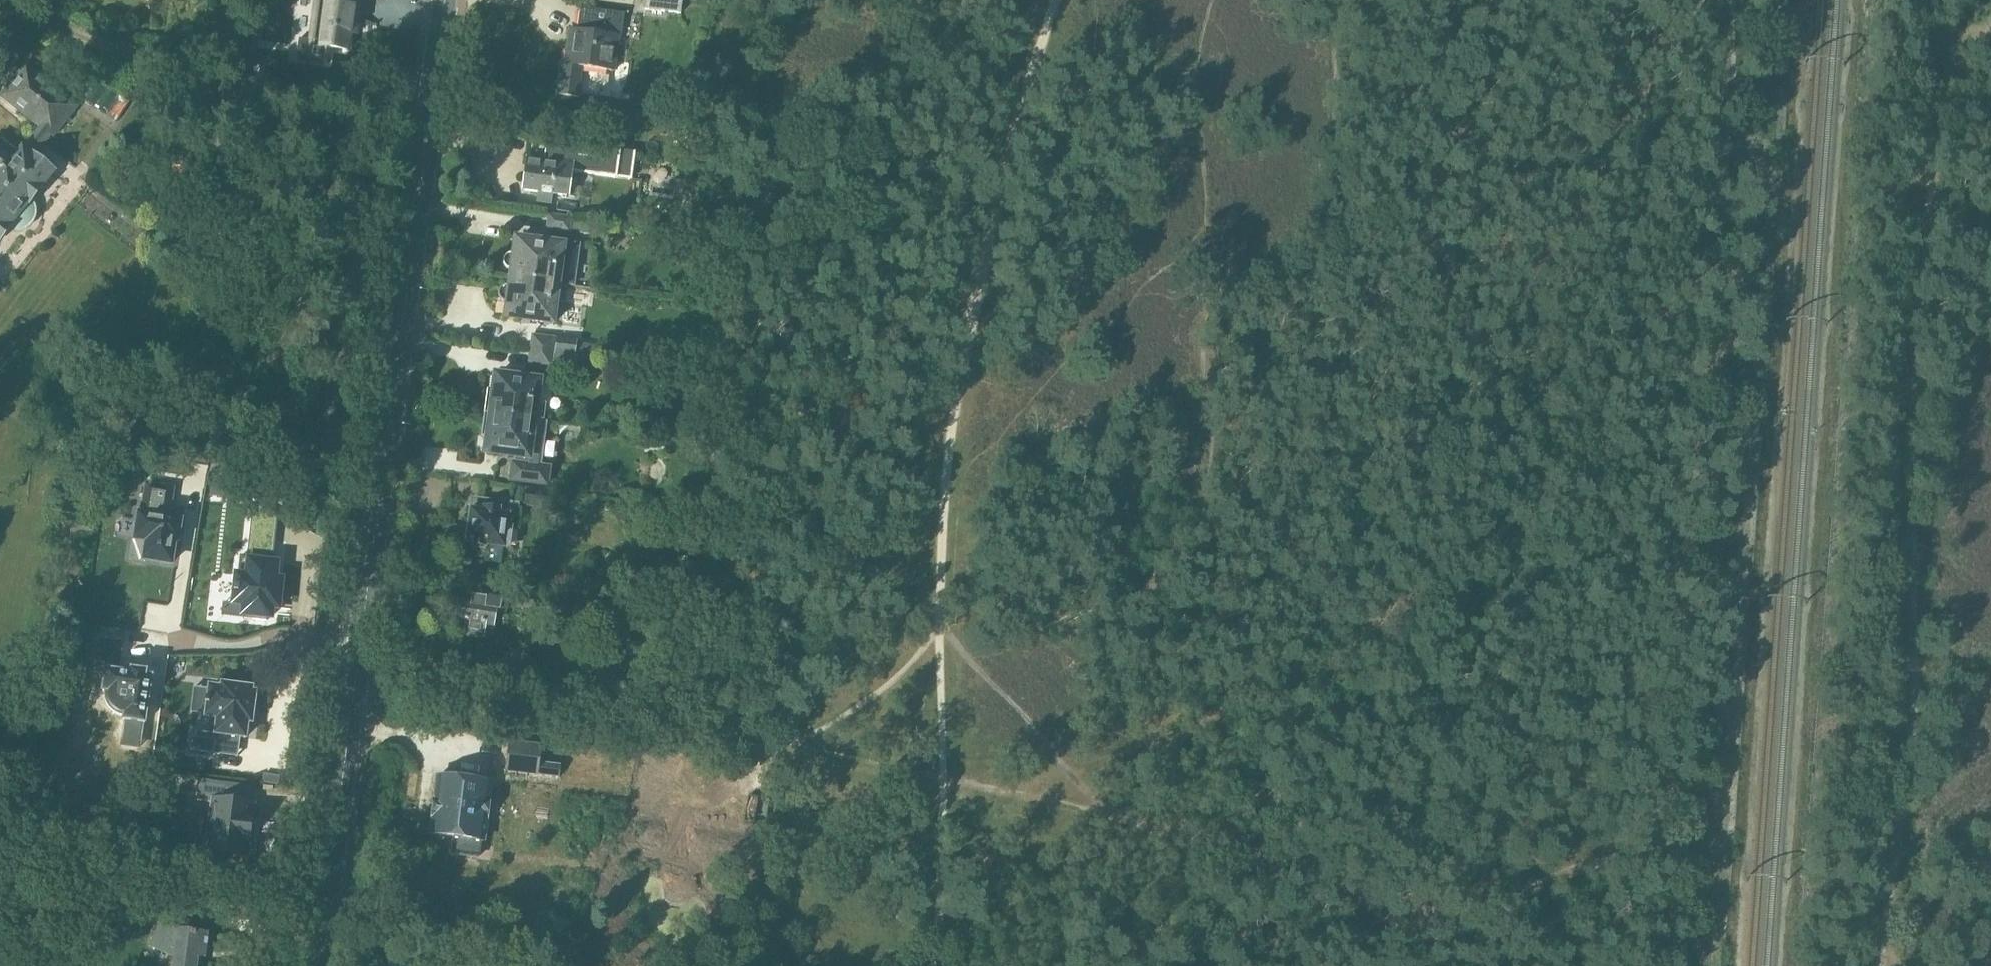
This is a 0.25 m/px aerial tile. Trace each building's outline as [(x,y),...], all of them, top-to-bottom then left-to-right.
[(251,8),(258,13),(269,0),(257,0),(251,8)] [(296,59),(306,60),(328,63),(330,48),(347,51),(350,26),(356,25),(359,4),(355,4),(355,0),(327,0),(322,30),(317,33),(317,38),(313,40),(310,39),(309,39),(299,38),(299,39),(296,59)] [(645,9),(681,14),(683,0),(646,0),(645,9)] [(560,63),(556,94),(579,98),(581,84),(579,83),(581,67),(614,72),(618,38),(621,38),(625,13),(581,7),(577,31),(569,30),(564,63),(560,63)] [(231,47),(225,67),(257,76),(263,57),(231,47)] [(7,229),(8,229),(9,230),(10,230),(11,230),(12,231),(13,231),(14,231),(15,231),(17,231),(18,231),(19,231),(20,231),(21,231),(22,231),(23,231),(24,230),(25,230),(26,229),(27,229),(28,228),(29,227),(30,226),(31,225),(31,224),(32,224),(33,223),(33,222),(34,221),(34,220),(34,219),(35,218),(35,217),(35,215),(35,214),(35,213),(35,212),(35,211),(35,210),(35,209),(35,208),(34,207),(34,206),(33,205),(33,204),(32,203),(32,202),(31,201),(30,200),(52,173),(32,157),(50,135),(52,137),(77,106),(25,65),(1,95),(40,127),(19,152),(0,137),(0,238),(7,229)] [(141,82),(137,96),(151,100),(155,87),(141,82)] [(547,140),(544,160),(571,163),(570,169),(571,169),(571,170),(631,178),(634,151),(547,140)] [(181,148),(172,159),(192,174),(198,162),(181,148)] [(527,164),(524,190),(539,192),(538,202),(551,203),(552,194),(568,196),(571,170),(571,169),(570,169),(571,163),(544,160),(529,158),(528,164),(527,164)] [(548,216),(547,230),(570,233),(570,231),(591,234),(592,221),(571,219),(548,216)] [(504,259),(504,261),(504,263),(504,265),(506,268),(508,269),(510,270),(509,277),(562,284),(568,285),(574,286),(579,248),(564,246),(517,239),(515,254),(512,254),(511,254),(509,254),(508,254),(507,255),(505,257),(504,259)] [(500,292),(499,294),(499,297),(500,299),(502,300),(503,301),(505,301),(508,302),(506,317),(554,323),(556,305),(556,302),(564,303),(566,304),(568,285),(562,284),(509,277),(508,285),(506,285),(505,286),(503,286),(502,287),(501,289),(500,292)] [(533,335),(531,349),(553,352),(555,339),(555,338),(533,335)] [(555,339),(553,352),(574,355),(576,342),(555,339)] [(576,342),(574,355),(576,355),(595,358),(596,345),(576,342)] [(531,349),(529,364),(548,366),(551,367),(553,352),(531,349)] [(551,367),(551,369),(574,373),(574,369),(576,355),(574,355),(553,352),(551,367)] [(488,389),(486,405),(489,406),(488,413),(539,420),(543,421),(545,404),(536,403),(539,381),(540,377),(546,378),(548,366),(529,364),(526,364),(524,379),(496,375),(494,390),(488,389)] [(484,421),(482,436),(488,437),(486,452),(516,456),(515,463),(513,463),(511,480),(548,485),(550,468),(537,466),(543,421),(539,420),(488,413),(487,420),(487,421),(484,421)] [(141,505),(135,539),(147,541),(144,560),(146,560),(171,564),(175,540),(177,541),(180,521),(178,521),(180,511),(170,509),(174,488),(146,483),(142,505),(141,505)] [(211,484),(209,496),(220,497),(221,485),(211,484)] [(527,490),(524,506),(548,509),(551,493),(527,490)] [(464,532),(464,533),(464,534),(464,535),(465,535),(465,536),(466,537),(467,537),(467,538),(468,538),(468,542),(470,542),(470,544),(472,545),(472,547),(485,549),(484,562),(499,564),(502,545),(508,546),(512,519),(518,520),(520,503),(480,498),(478,512),(472,511),(470,527),(469,527),(468,527),(467,527),(467,528),(466,528),(466,529),(465,529),(465,530),(464,531),(464,532)] [(234,587),(234,591),(235,592),(234,603),(244,604),(243,618),(266,621),(267,617),(271,618),(272,607),(277,608),(278,608),(279,606),(279,600),(280,588),(279,588),(280,582),(281,582),(281,580),(275,579),(277,563),(272,563),(250,561),(251,556),(240,555),(238,576),(237,575),(236,587),(234,587)] [(460,602),(457,620),(468,622),(466,634),(493,638),(497,611),(499,612),(500,606),(531,611),(533,603),(492,595),(492,598),(487,597),(487,598),(463,594),(462,603),(460,602)] [(99,639),(94,672),(105,674),(102,691),(105,692),(107,692),(108,701),(109,704),(114,710),(116,712),(122,715),(124,715),(124,718),(123,720),(124,720),(144,723),(145,724),(152,677),(146,676),(146,672),(145,672),(132,670),(131,670),(130,674),(118,672),(123,643),(99,639)] [(512,656),(509,669),(532,675),(535,662),(512,656)] [(206,699),(205,704),(208,704),(206,717),(218,718),(216,734),(245,738),(248,722),(252,722),(252,721),(253,721),(253,720),(252,719),(253,712),(254,712),(254,710),(253,710),(254,709),(253,709),(255,693),(251,692),(252,688),(222,684),(222,688),(210,687),(208,699),(206,699)] [(192,737),(190,751),(214,754),(215,740),(192,737)] [(508,743),(504,772),(558,778),(560,765),(539,763),(541,747),(508,743)] [(438,777),(431,834),(455,837),(453,853),(478,857),(479,847),(480,840),(484,840),(485,834),(487,832),(488,829),(485,826),(491,784),(438,777)] [(198,779),(195,801),(196,801),(213,803),(213,805),(207,849),(247,854),(253,808),(253,807),(249,806),(251,788),(251,786),(198,779)] [(149,946),(173,958),(172,965),(196,965),(197,958),(203,959),(206,935),(177,931),(159,923),(149,946)]
